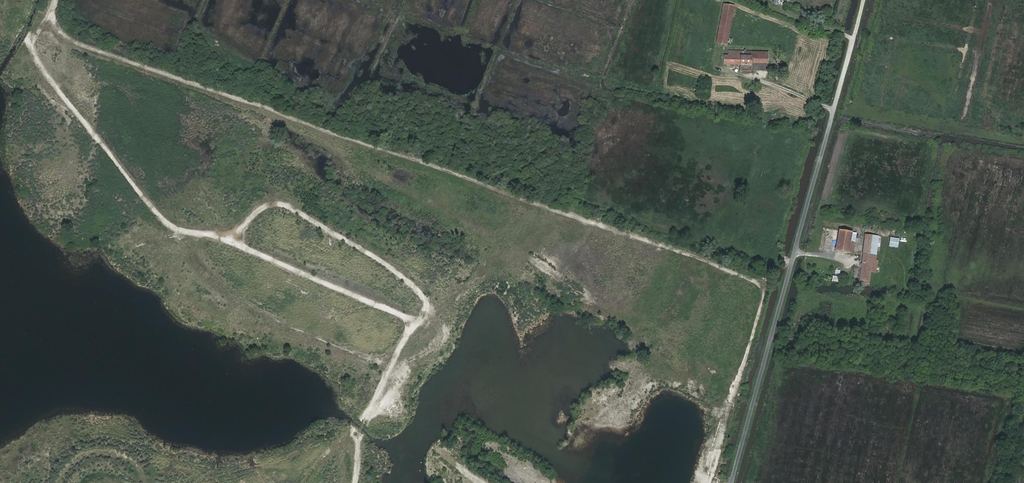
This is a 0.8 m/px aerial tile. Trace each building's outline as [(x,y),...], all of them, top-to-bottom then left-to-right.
[(717,23),(714,41),(717,42),(717,43),(728,44),(734,6),(723,3),(719,23),(717,23)] [(740,70),(752,71),(752,62),(752,51),(729,50),(729,54),(725,54),(725,64),(740,64),(740,70)] [(768,52),(752,51),(752,62),(768,63),(768,52)] [(852,232),(839,230),(836,250),(853,252),(855,242),(851,241),(852,232)] [(879,236),(865,234),(861,268),(853,267),(852,279),(869,280),(870,271),(876,272),(878,261),(876,261),(879,236)] [(899,238),(891,237),(889,245),(897,247),(899,238)] [(717,399),(722,385),(710,381),(705,395),(717,399)] [(648,397),(652,391),(643,387),(640,393),(648,397)] [(665,387),(663,394),(672,397),(674,389),(665,387)]
